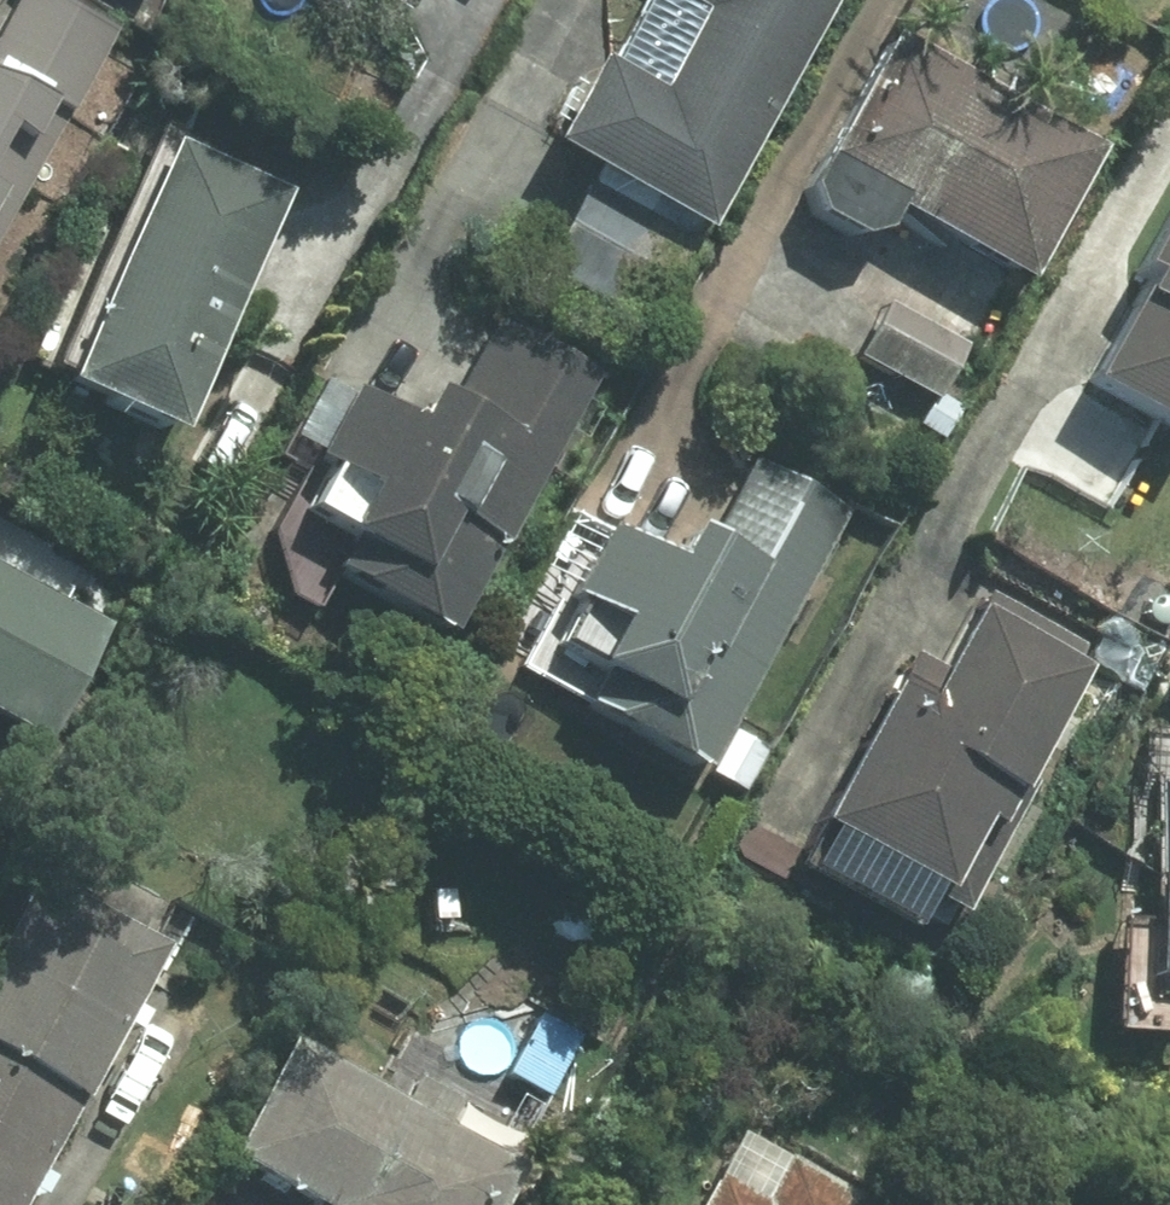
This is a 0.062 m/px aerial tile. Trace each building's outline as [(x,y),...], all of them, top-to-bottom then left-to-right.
[(110,26),(53,0),(10,0),(0,16),(0,213),(110,26)] [(824,0),(654,0),(685,18),(638,100),(579,66),(528,154),(581,185),(530,274),(632,332),(824,0)] [(1005,292),(1083,157),(877,40),(806,165),(884,209),(877,220),(1005,292)] [(147,447),(259,205),(191,174),(199,158),(142,132),(30,376),(41,381),(34,395),(147,447)] [(1162,189),(1112,279),(1123,286),(1065,390),(1166,448),(1169,441),(1169,193),(1162,189)] [(429,644),(583,377),(485,321),(432,415),(406,400),(388,431),(312,387),(271,458),(340,498),(313,546),(352,568),(338,592),(429,644)] [(683,780),(838,512),(747,461),(693,554),(665,538),(647,568),(592,537),(550,610),(591,634),(566,678),(585,688),(569,715),(683,780)] [(91,631),(0,580),(0,738),(20,750),(91,631)] [(967,840),(1075,654),(981,600),(967,625),(954,618),(922,675),(895,659),(768,878),(886,945),(951,830),(967,840)] [(1156,692),(1169,700),(1169,668),(1156,692)] [(1134,884),(1126,989),(1169,993),(1169,762),(1161,762),(1152,885),(1134,884)] [(148,954),(20,881),(0,914),(0,1204),(3,1204),(148,954)] [(507,1179),(430,1134),(447,1106),(404,1080),(388,1107),(275,1041),(202,1167),(268,1204),(491,1204),(507,1179)] [(772,1165),(749,1204),(843,1204),(772,1165)] [(700,1183),(688,1204),(739,1204),(700,1183)]
